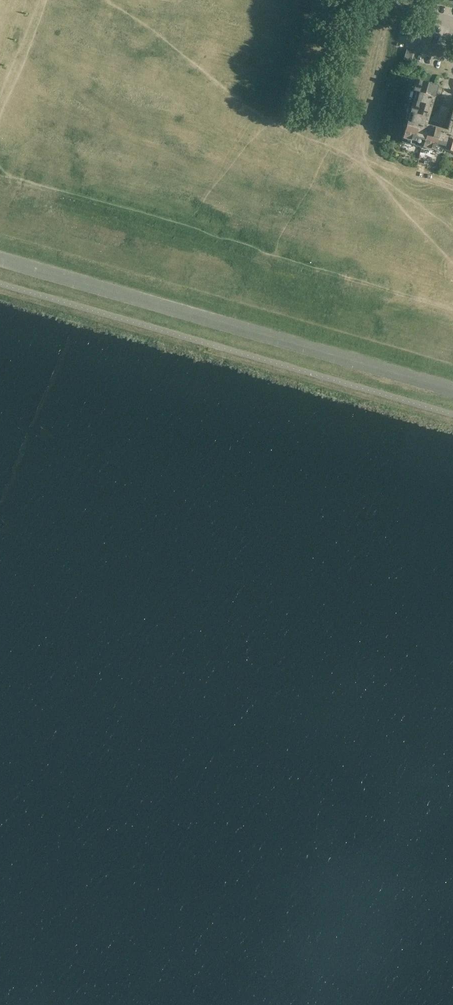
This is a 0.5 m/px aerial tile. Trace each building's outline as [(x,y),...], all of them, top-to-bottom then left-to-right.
[(413,52),(407,50),(403,61),(410,63),(411,61),(413,52)] [(404,101),(409,102),(428,108),(431,109),(437,110),(443,88),(410,79),(404,101)] [(409,102),(406,113),(409,114),(401,142),(444,154),(444,151),(452,154),(452,108),(446,131),(439,129),(440,125),(430,122),(429,126),(426,125),(431,109),(428,108),(409,102)]
